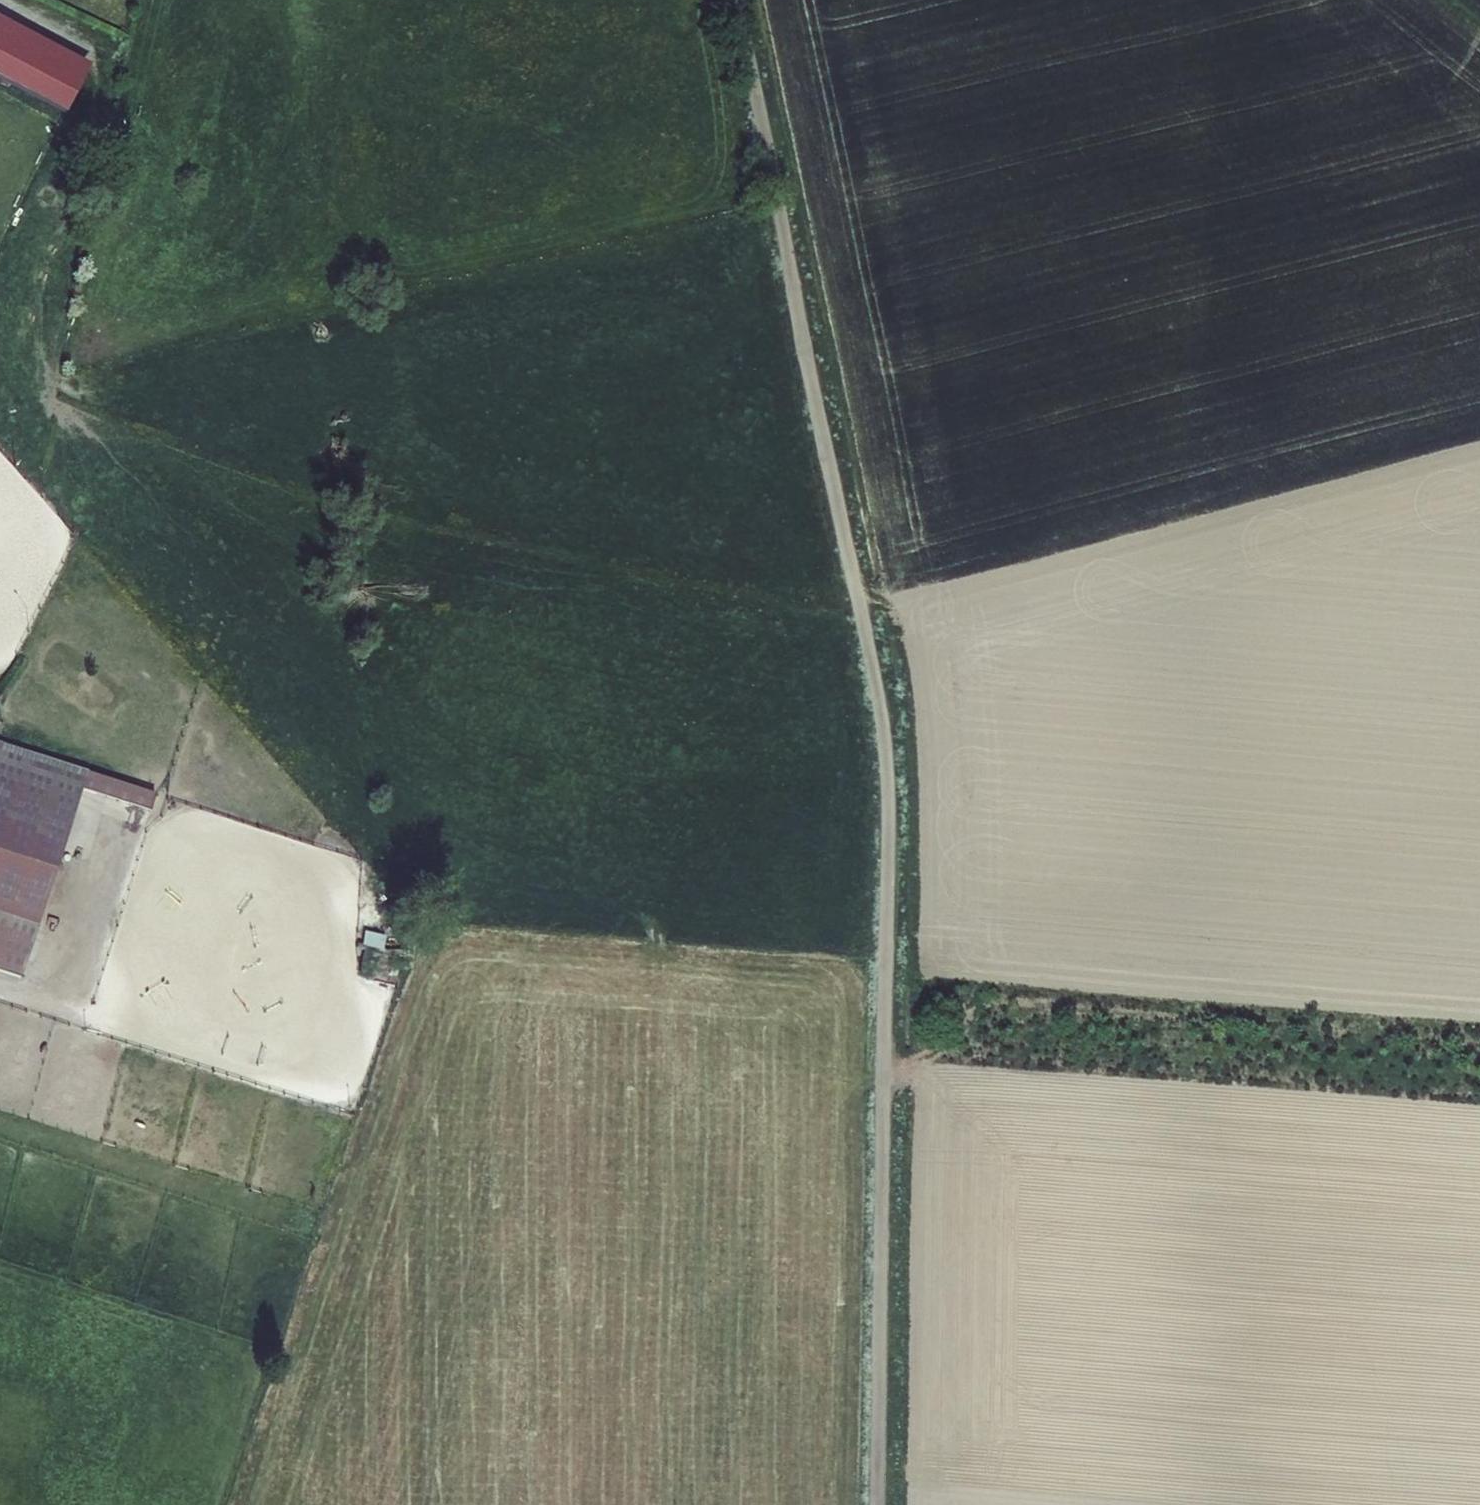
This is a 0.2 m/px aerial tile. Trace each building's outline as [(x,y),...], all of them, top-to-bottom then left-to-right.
[(0,27),(0,70),(6,73),(31,25),(7,13),(0,27)] [(31,25),(6,73),(63,102),(88,54),(31,25)] [(88,54),(63,102),(83,112),(108,64),(88,54)] [(19,978),(85,772),(0,745),(0,972),(19,978)]
